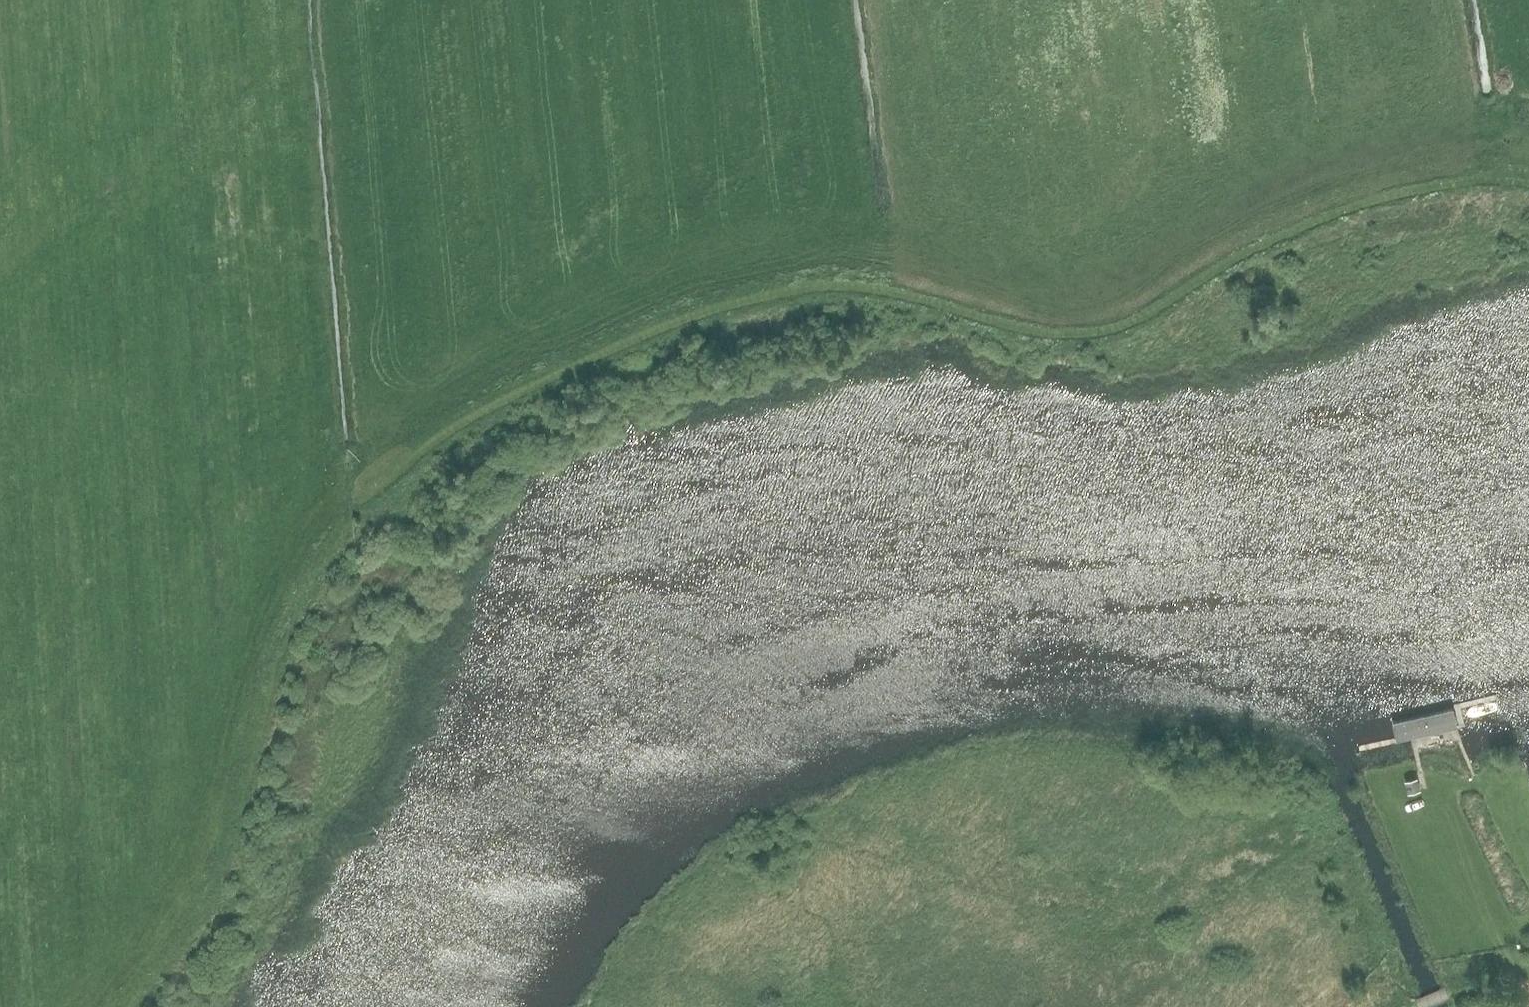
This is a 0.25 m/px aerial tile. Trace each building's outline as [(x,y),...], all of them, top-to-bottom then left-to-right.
[(1453,708),(1389,722),(1393,742),(1457,728),(1453,708)] [(1409,792),(1419,790),(1416,776),(1406,779),(1409,792)]
